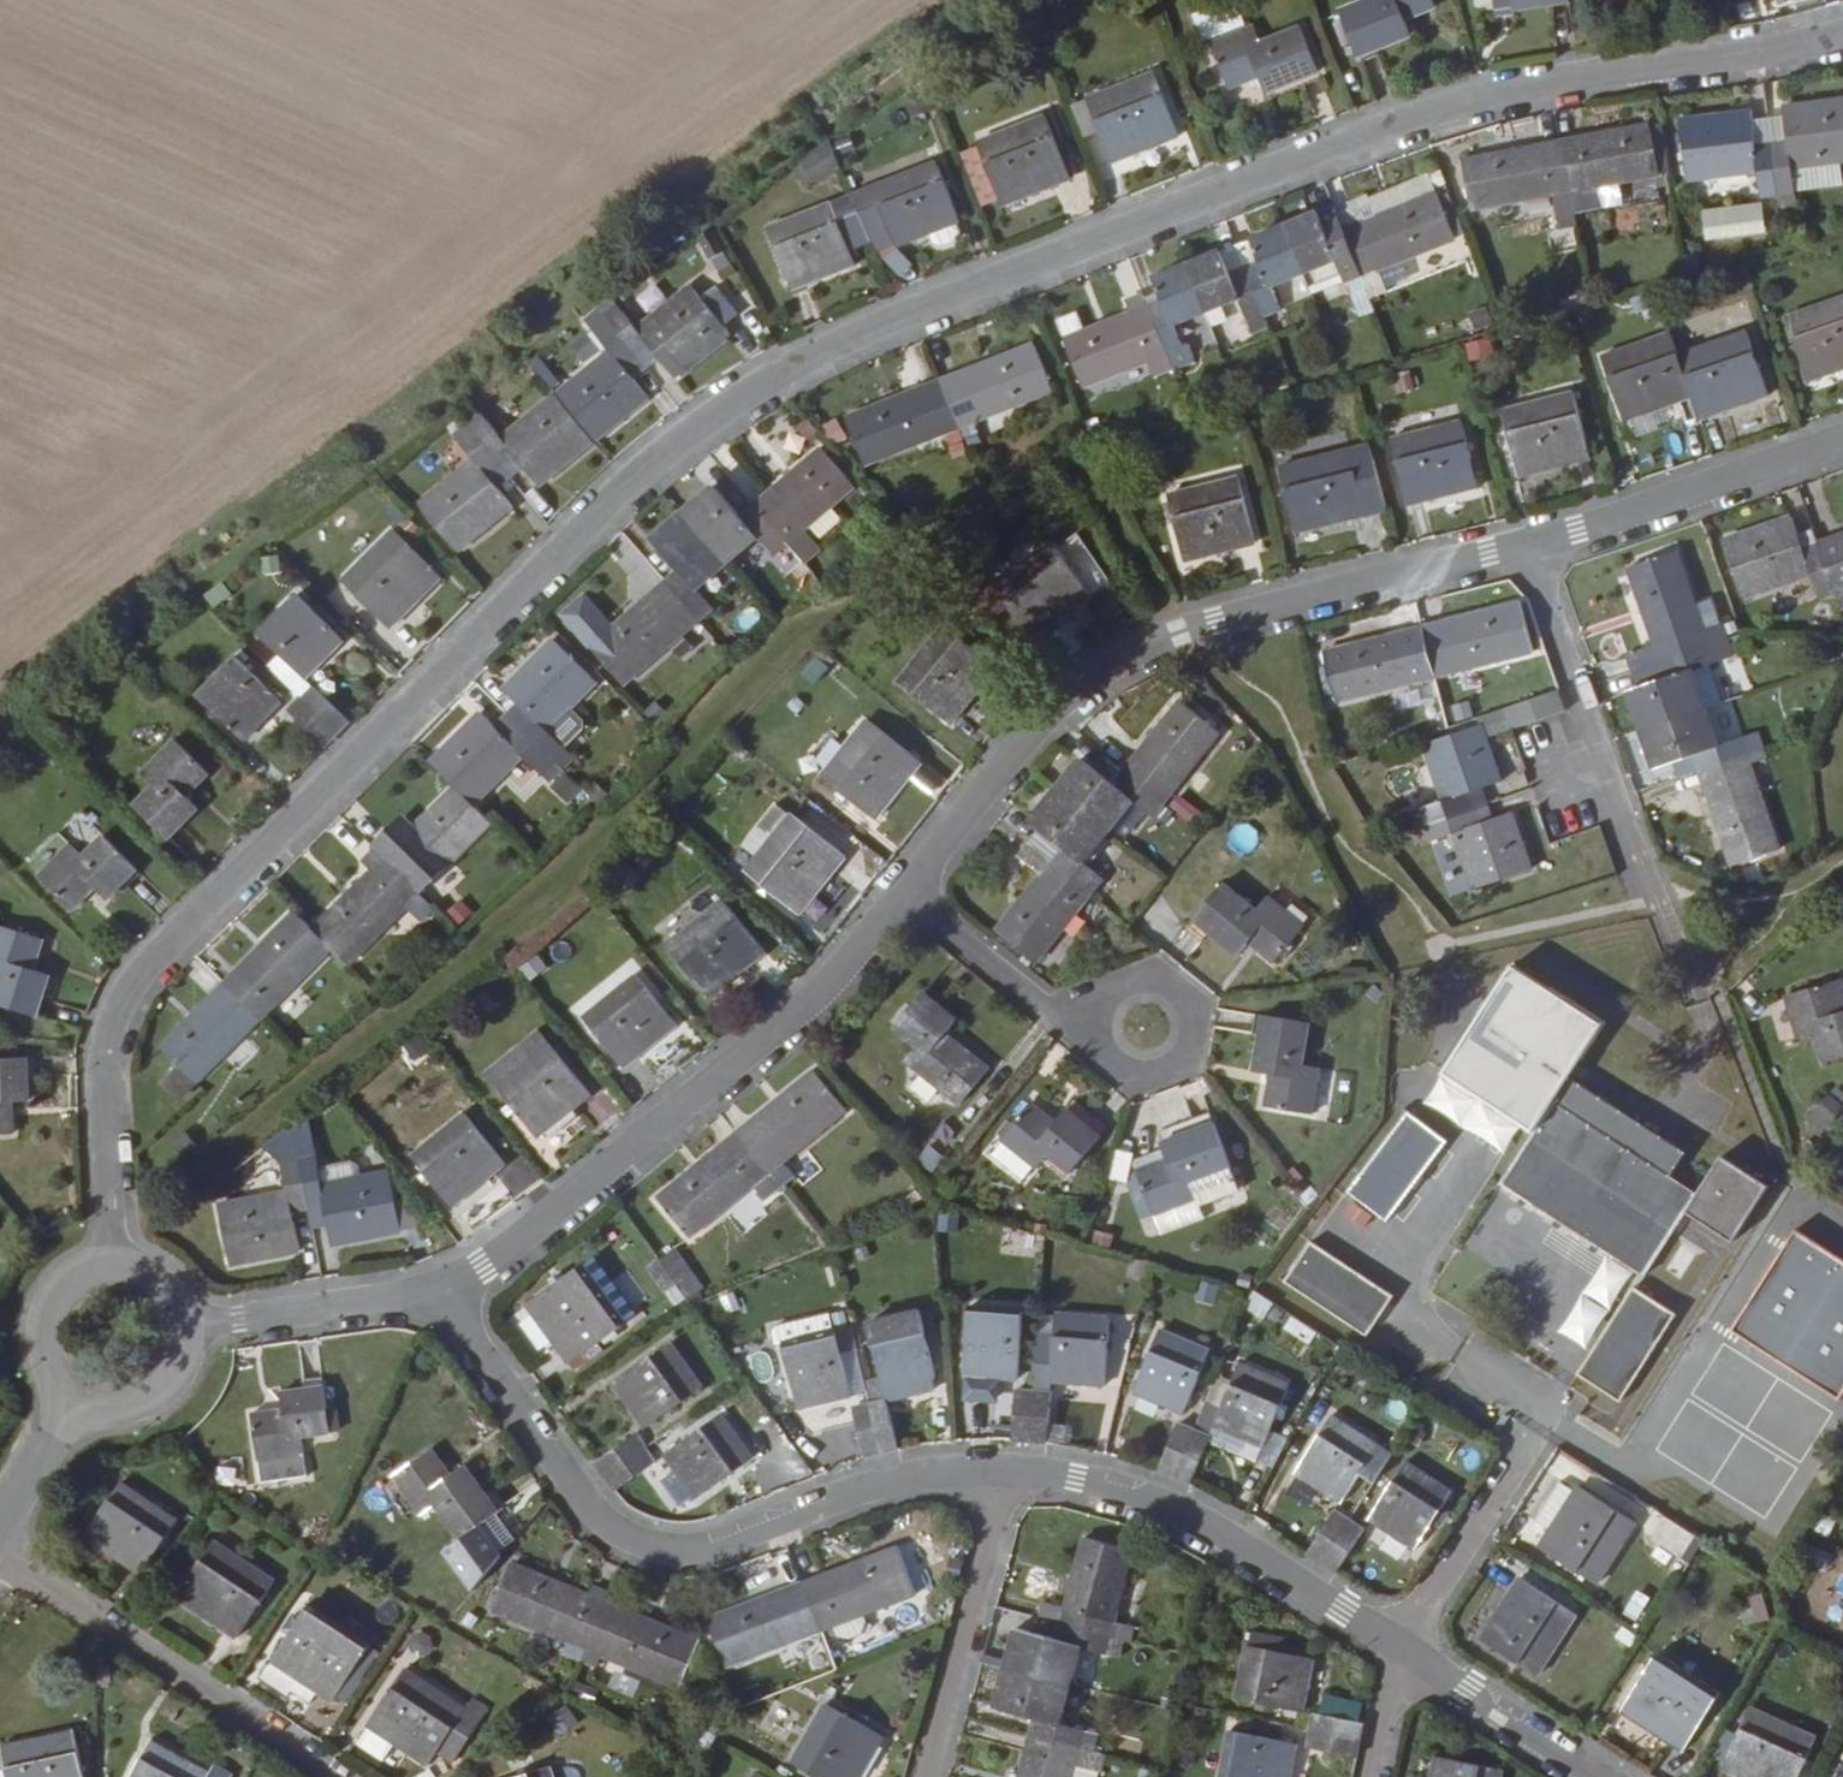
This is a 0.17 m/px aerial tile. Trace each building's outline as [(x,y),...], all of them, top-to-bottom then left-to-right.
[(1336,8),(1354,52),(1408,31),(1401,16),(1431,3),(1430,0),(1356,0),(1336,8)] [(1314,69),(1296,24),(1258,39),(1251,23),(1207,41),(1225,85),(1246,77),(1256,72),(1261,83),(1259,84),(1262,88),(1314,69)] [(1261,83),(1256,72),(1246,77),(1252,88),(1259,84),(1261,83)] [(1155,81),(1088,109),(1112,172),(1181,145),(1155,81)] [(1779,104),(1780,111),(1784,139),(1768,141),(1774,190),(1791,188),(1788,163),(1842,156),(1842,95),(1779,104)] [(1774,190),(1768,141),(1750,144),(1746,115),(1745,109),(1657,121),(1667,171),(1671,192),(1686,190),(1684,178),(1753,169),(1757,192),(1774,190)] [(1784,139),(1780,111),(1764,113),(1768,141),(1784,139)] [(1768,141),(1764,113),(1746,115),(1750,144),(1768,141)] [(1667,171),(1657,121),(1644,124),(1654,173),(1667,171)] [(1654,173),(1644,124),(1559,139),(1568,188),(1572,209),(1595,204),(1592,184),(1654,173)] [(1045,125),(978,152),(1003,216),(1070,189),(1045,125)] [(1568,188),(1559,139),(1462,156),(1470,205),(1568,188)] [(798,155),(809,183),(842,170),(832,143),(798,155)] [(1339,231),(1433,195),(1425,174),(1365,196),(1364,194),(1329,207),(1339,231)] [(961,233),(937,175),(854,208),(873,252),(876,251),(880,261),(896,254),(898,258),(961,233)] [(1451,240),(1433,195),(1339,231),(1357,276),(1451,240)] [(1705,239),(1766,237),(1765,205),(1703,208),(1705,239)] [(1339,231),(1329,207),(1281,225),(1299,271),(1333,257),(1342,282),(1357,276),(1339,231)] [(852,260),(873,252),(854,208),(769,242),(792,301),(858,275),(852,260)] [(1299,271),(1281,225),(1247,239),(1257,263),(1242,269),(1260,314),(1275,308),(1266,284),(1299,271)] [(724,277),(739,268),(716,229),(701,238),(724,277)] [(1257,263),(1247,239),(1233,245),(1242,269),(1257,263)] [(1242,269),(1233,245),(1218,251),(1227,275),(1242,269)] [(1260,314),(1242,269),(1227,275),(1218,251),(1186,263),(1203,308),(1235,296),(1245,320),(1260,314)] [(1203,308),(1186,263),(1152,276),(1162,301),(1146,307),(1164,352),(1180,346),(1170,321),(1203,308)] [(673,377),(727,334),(689,287),(634,330),(616,307),(601,319),(633,358),(643,370),(658,358),(673,377)] [(1782,314),(1804,377),(1842,363),(1842,293),(1782,314)] [(1146,307),(1142,295),(1124,302),(1128,314),(1064,339),(1081,385),(1164,352),(1146,307)] [(1062,336),(1084,329),(1078,311),(1057,317),(1062,336)] [(630,380),(620,368),(633,358),(601,319),(588,329),(607,353),(554,397),(593,444),(646,401),(630,380)] [(1765,391),(1743,329),(1674,352),(1688,393),(1695,415),(1765,391)] [(1688,393),(1674,352),(1666,330),(1599,353),(1620,417),(1688,393)] [(1049,389),(1032,343),(938,381),(956,426),(1049,389)] [(527,363),(540,391),(556,384),(544,356),(527,363)] [(643,370),(633,358),(620,368),(630,380),(643,370)] [(956,426),(938,381),(847,418),(865,463),(956,426)] [(1499,409),(1516,474),(1587,457),(1570,391),(1499,409)] [(537,488),(593,444),(554,397),(500,441),(480,416),(466,428),(498,467),(512,456),(522,469),(537,488)] [(1460,419),(1388,437),(1406,502),(1477,485),(1460,419)] [(495,490),(486,478),(498,467),(466,428),(452,438),(472,463),(418,507),(456,554),(511,510),(495,490)] [(1386,508),(1369,442),(1278,465),(1294,530),(1386,508)] [(799,532),(854,486),(820,447),(752,506),(785,545),(800,563),(814,551),(799,532)] [(522,469),(512,456),(498,467),(508,480),(522,469)] [(508,480),(498,467),(486,478),(495,490),(508,480)] [(1237,475),(1165,493),(1181,558),(1253,541),(1237,475)] [(785,545),(752,506),(738,517),(713,488),(683,514),(726,564),(756,538),(771,556),(785,545)] [(726,564),(683,514),(652,539),(678,570),(664,581),(697,620),(712,608),(696,589),(726,564)] [(1833,592),(1816,545),(1800,551),(1795,536),(1789,518),(1724,540),(1743,597),(1809,575),(1817,598),(1833,592)] [(389,530),(339,581),(387,629),(439,579),(389,530)] [(1816,545),(1811,530),(1795,536),(1800,551),(1816,545)] [(1816,545),(1833,592),(1842,588),(1842,536),(1816,545)] [(1053,542),(993,584),(1030,637),(1089,595),(1053,542)] [(800,563),(785,545),(771,556),(787,575),(800,563)] [(1701,630),(1674,551),(1626,568),(1652,643),(1625,653),(1631,671),(1659,661),(1721,640),(1722,640),(1717,625),(1701,630)] [(622,684),(697,620),(664,581),(610,628),(583,595),(560,614),(622,684)] [(1833,592),(1839,609),(1842,608),(1842,588),(1833,592)] [(293,594),(255,631),(301,677),(340,639),(293,594)] [(1432,676),(1529,652),(1516,603),(1420,627),(1432,676)] [(940,625),(896,680),(948,723),(993,668),(940,625)] [(1432,676),(1420,627),(1323,652),(1335,701),(1432,676)] [(1703,706),(1690,668),(1707,663),(1726,657),(1721,640),(1659,661),(1664,678),(1637,688),(1626,691),(1638,728),(1703,706)] [(548,732),(595,686),(554,643),(506,691),(519,705),(531,716),(517,729),(550,763),(558,771),(572,757),(548,732)] [(233,654),(195,692),(241,738),(279,699),(233,654)] [(800,675),(815,686),(830,667),(816,655),(800,675)] [(1664,678),(1659,661),(1631,671),(1637,688),(1664,678)] [(1720,700),(1707,663),(1690,668),(1703,706),(1720,700)] [(346,722),(311,686),(298,698),(334,733),(346,722)] [(1510,730),(1565,710),(1556,686),(1474,715),(1478,724),(1421,744),(1441,800),(1416,809),(1421,825),(1468,808),(1486,801),(1481,787),(1498,781),(1479,729),(1506,719),(1510,730)] [(334,733),(298,698),(288,708),(324,743),(334,733)] [(1734,738),(1720,700),(1703,706),(1716,745),(1734,738)] [(1159,803),(1215,733),(1177,703),(1121,773),(1159,803)] [(517,729),(531,716),(519,705),(506,718),(517,729)] [(1716,745),(1703,706),(1638,728),(1651,767),(1671,760),(1691,753),(1696,769),(1743,753),(1758,748),(1752,732),(1734,738),(1716,745)] [(473,808),(522,759),(538,775),(550,763),(517,729),(503,742),(493,731),(480,717),(430,766),(456,791),(473,808)] [(517,729),(506,718),(493,731),(503,742),(517,729)] [(866,718),(820,775),(872,817),(918,761),(866,718)] [(150,784),(130,803),(165,837),(195,808),(183,796),(206,772),(171,737),(137,770),(150,784)] [(1772,787),(1758,748),(1743,753),(1757,793),(1772,787)] [(1696,769),(1691,753),(1671,760),(1676,776),(1696,769)] [(1757,793),(1743,753),(1696,769),(1729,865),(1777,849),(1757,793)] [(1121,773),(1103,758),(1093,770),(1111,785),(1121,773)] [(1159,803),(1121,773),(1111,785),(1093,770),(1080,759),(1054,791),(1106,832),(1132,801),(1150,815),(1159,803)] [(420,898),(491,827),(473,808),(456,791),(416,830),(395,851),(388,842),(376,854),(420,898)] [(1083,862),(1106,832),(1054,791),(1031,820),(1041,829),(1029,844),(1090,892),(1102,877),(1083,862)] [(1194,826),(1204,813),(1180,796),(1171,808),(1194,826)] [(754,857),(790,813),(777,801),(739,845),(754,857)] [(1492,817),(1486,801),(1468,808),(1474,824),(1492,817)] [(1529,867),(1509,811),(1492,817),(1474,824),(1468,808),(1421,825),(1427,842),(1452,833),(1472,887),(1529,867)] [(795,913),(843,855),(790,813),(754,857),(744,869),(795,913)] [(395,851),(416,830),(409,822),(388,842),(395,851)] [(66,842),(34,873),(69,909),(92,886),(103,898),(133,869),(99,834),(79,855),(66,842)] [(1034,961),(1090,892),(1029,844),(1018,857),(1041,875),(997,930),(1034,961)] [(350,968),(420,898),(376,854),(365,865),(373,874),(314,932),(333,951),(350,968)] [(1223,884),(1187,926),(1201,939),(1208,930),(1238,956),(1250,942),(1274,962),(1303,926),(1266,895),(1254,910),(1223,884)] [(720,897),(663,943),(706,995),(763,949),(720,897)] [(261,1021),(333,951),(314,932),(296,914),(225,984),(261,1021)] [(46,974),(30,969),(40,938),(0,924),(0,1003),(32,1015),(46,974)] [(1495,1183),(1638,1278),(1680,1215),(1728,1245),(1764,1190),(1718,1158),(1692,1197),(1549,1101),(1601,1024),(1509,964),(1438,1071),(1528,1132),(1495,1183)] [(635,972),(581,1016),(620,1066),(674,1022),(635,972)] [(1839,982),(1829,984),(1839,1014),(1842,1013),(1842,994),(1839,982)] [(197,1084),(261,1021),(225,984),(161,1048),(180,1067),(197,1084)] [(1839,1014),(1829,984),(1785,998),(1800,1044),(1816,1039),(1824,1064),(1842,1058),(1842,1013),(1839,1014)] [(920,993),(891,1027),(916,1050),(904,1063),(957,1107),(987,1070),(945,1035),(956,1022),(920,993)] [(1270,1069),(1265,1102),(1310,1108),(1318,1062),(1302,1059),(1308,1017),(1262,1011),(1254,1066),(1270,1069)] [(495,1086),(549,1044),(538,1030),(485,1073),(495,1086)] [(589,1092),(549,1044),(495,1086),(509,1104),(516,1112),(535,1135),(589,1092)] [(11,1131),(9,1099),(25,1098),(23,1057),(0,1059),(0,1131),(11,1131)] [(197,1084),(180,1067),(162,1084),(179,1102),(197,1084)] [(781,1159),(843,1109),(811,1070),(734,1133),(778,1187),(794,1175),(781,1159)] [(1808,1118),(1824,1133),(1842,1112),(1842,1091),(1837,1086),(1808,1118)] [(508,1118),(516,1112),(509,1104),(501,1110),(508,1118)] [(1028,1104),(998,1141),(1032,1168),(1043,1155),(1067,1175),(1098,1138),(1062,1108),(1050,1121),(1028,1104)] [(402,1236),(393,1176),(364,1179),(325,1184),(322,1167),(313,1108),(296,1120),(310,1212),(329,1210),(331,1227),(334,1244),(402,1236)] [(1393,1109),(1341,1187),(1375,1212),(1428,1132),(1393,1109)] [(463,1113),(409,1155),(449,1205),(503,1162),(463,1113)] [(297,1249),(293,1215),(310,1212),(296,1120),(270,1139),(284,1159),(288,1189),(222,1198),(230,1257),(297,1249)] [(1231,1167),(1215,1122),(1162,1141),(1168,1158),(1138,1168),(1153,1213),(1196,1197),(1191,1182),(1231,1167)] [(778,1187),(734,1133),(658,1196),(690,1235),(752,1184),(763,1199),(778,1187)] [(1121,1149),(1113,1178),(1128,1183),(1136,1154),(1121,1149)] [(364,1179),(362,1167),(356,1162),(322,1167),(325,1184),(364,1179)] [(1240,1196),(1231,1167),(1191,1182),(1196,1197),(1200,1211),(1240,1196)] [(1364,1231),(1375,1217),(1353,1201),(1342,1215),(1364,1231)] [(331,1227),(329,1210),(310,1212),(312,1229),(331,1227)] [(1735,1327),(1842,1395),(1842,1253),(1798,1225),(1735,1327)] [(1310,1237),(1284,1277),(1366,1333),(1393,1294),(1310,1237)] [(1679,1243),(1666,1271),(1683,1280),(1697,1251),(1679,1243)] [(681,1248),(649,1265),(673,1308),(704,1290),(681,1248)] [(634,1309),(593,1250),(579,1261),(621,1319),(634,1309)] [(621,1319),(579,1261),(524,1300),(567,1358),(621,1319)] [(1619,1402),(1676,1317),(1632,1288),(1609,1323),(1599,1338),(1576,1373),(1619,1402)] [(713,1295),(715,1314),(739,1311),(737,1292),(713,1295)] [(1268,1321),(1274,1299),(1254,1294),(1249,1316),(1268,1321)] [(968,1303),(962,1369),(1016,1374),(1023,1308),(968,1303)] [(867,1320),(885,1395),(932,1384),(930,1375),(934,1374),(927,1339),(936,1337),(934,1326),(924,1328),(920,1308),(867,1320)] [(1102,1381),(1109,1316),(1054,1311),(1048,1376),(1102,1381)] [(1599,1338),(1609,1323),(1604,1320),(1594,1334),(1599,1338)] [(1159,1326),(1133,1388),(1183,1409),(1210,1347),(1159,1326)] [(782,1340),(797,1405),(850,1393),(834,1327),(782,1340)] [(665,1336),(610,1376),(642,1421),(697,1381),(665,1336)] [(1264,1443),(1291,1382),(1239,1360),(1218,1408),(1204,1401),(1192,1428),(1173,1472),(1188,1478),(1206,1437),(1214,1422),(1264,1443)] [(1101,1396),(1102,1381),(1048,1376),(1047,1391),(1101,1396)] [(285,1408),(251,1414),(257,1460),(303,1453),(301,1438),(330,1433),(324,1386),(283,1392),(285,1408)] [(1026,1438),(1031,1389),(1016,1388),(1011,1436),(1026,1438)] [(1042,1439),(1047,1391),(1031,1389),(1026,1438),(1042,1439)] [(694,1492),(749,1453),(717,1407),(662,1446),(674,1463),(694,1492)] [(1372,1478),(1386,1456),(1374,1449),(1372,1445),(1328,1417),(1294,1469),(1339,1498),(1358,1470),(1372,1478)] [(1173,1472),(1192,1428),(1178,1422),(1159,1466),(1173,1472)] [(1264,1443),(1214,1422),(1206,1437),(1257,1460),(1264,1443)] [(602,1470),(642,1442),(632,1428),(592,1456),(602,1470)] [(611,1483),(651,1455),(642,1442),(602,1470),(611,1483)] [(494,1510),(462,1464),(447,1474),(429,1448),(391,1475),(417,1512),(432,1501),(457,1536),(443,1546),(472,1587),(498,1556),(475,1523),(494,1510)] [(694,1492),(674,1463),(660,1474),(679,1501),(690,1501),(697,1496),(694,1492)] [(1401,1464),(1366,1515),(1412,1545),(1446,1493),(1401,1464)] [(1550,1526),(1575,1487),(1562,1480),(1537,1517),(1550,1526)] [(1593,1581),(1633,1521),(1577,1484),(1575,1487),(1550,1526),(1538,1544),(1593,1581)] [(125,1487),(89,1540),(140,1575),(176,1521),(125,1487)] [(1320,1558),(1347,1517),(1334,1508),(1307,1549),(1320,1558)] [(1333,1566),(1360,1526),(1347,1517),(1320,1558),(1333,1566)] [(1666,1518),(1652,1541),(1691,1564),(1705,1541),(1666,1518)] [(1114,1620),(1133,1551),(1086,1538),(1067,1606),(1062,1624),(1126,1642),(1128,1642),(1133,1625),(1114,1620)] [(214,1543),(176,1598),(236,1638),(274,1582),(214,1543)] [(821,1631),(915,1593),(897,1547),(802,1584),(821,1631)] [(602,1600),(605,1592),(588,1586),(585,1593),(510,1564),(491,1610),(584,1647),(602,1600)] [(1518,1575),(1477,1637),(1534,1674),(1573,1612),(1518,1575)] [(821,1631),(802,1584),(709,1621),(728,1667),(821,1631)] [(373,1638),(313,1598),(308,1607),(368,1645),(373,1638)] [(1742,1624),(1769,1622),(1768,1598),(1740,1600),(1742,1624)] [(678,1684),(696,1638),(602,1600),(584,1647),(678,1684)] [(1062,1624),(1067,1606),(1043,1600),(1038,1618),(1062,1624)] [(364,1677),(379,1653),(368,1645),(308,1607),(299,1620),(293,1616),(282,1631),(288,1636),(271,1663),(299,1680),(318,1694),(330,1702),(335,1694),(352,1670),(364,1677)] [(1126,1642),(1062,1624),(1038,1618),(1033,1634),(1017,1630),(1005,1669),(1070,1687),(1081,1648),(1122,1659),(1126,1642)] [(1277,1647),(1279,1633),(1250,1628),(1247,1641),(1277,1647)] [(423,1658),(434,1641),(416,1630),(405,1647),(423,1658)] [(1299,1710),(1311,1654),(1277,1647),(1247,1641),(1246,1641),(1234,1696),(1299,1710)] [(1658,1654),(1621,1711),(1682,1750),(1718,1694),(1658,1654)] [(299,1680),(271,1663),(262,1677),(289,1695),(292,1690),(299,1680)] [(451,1762),(487,1708),(470,1697),(463,1708),(403,1668),(366,1725),(368,1727),(393,1743),(425,1765),(435,1751),(451,1762)] [(633,1697),(641,1679),(617,1668),(609,1685),(633,1697)] [(1059,1725),(1070,1687),(1005,1669),(994,1707),(1036,1719),(1031,1736),(1079,1749),(1084,1732),(1059,1725)] [(347,1703),(364,1677),(352,1670),(335,1694),(347,1703)] [(318,1694),(299,1680),(292,1690),(312,1703),(318,1694)] [(1361,1723),(1363,1709),(1316,1699),(1313,1713),(1361,1723)] [(559,1733),(579,1722),(570,1706),(550,1717),(559,1733)] [(1721,1770),(1738,1776),(1797,1776),(1815,1738),(1749,1708),(1721,1770)] [(1358,1739),(1361,1723),(1313,1713),(1309,1729),(1358,1739)] [(843,1718),(812,1772),(821,1776),(883,1776),(899,1750),(843,1718)] [(382,1760),(393,1743),(368,1727),(357,1744),(382,1760)] [(1228,1728),(1217,1776),(1286,1776),(1293,1741),(1228,1728)] [(1355,1754),(1358,1739),(1309,1729),(1306,1744),(1355,1754)] [(73,1730),(0,1744),(0,1759),(4,1776),(83,1776),(73,1730)] [(1079,1749),(1031,1736),(1019,1776),(1071,1776),(1079,1749)] [(131,1776),(211,1776),(213,1774),(153,1740),(131,1776)] [(1502,1770),(1436,1757),(1432,1776),(1500,1776),(1502,1770)] [(548,1766),(517,1776),(551,1776),(548,1766)]
